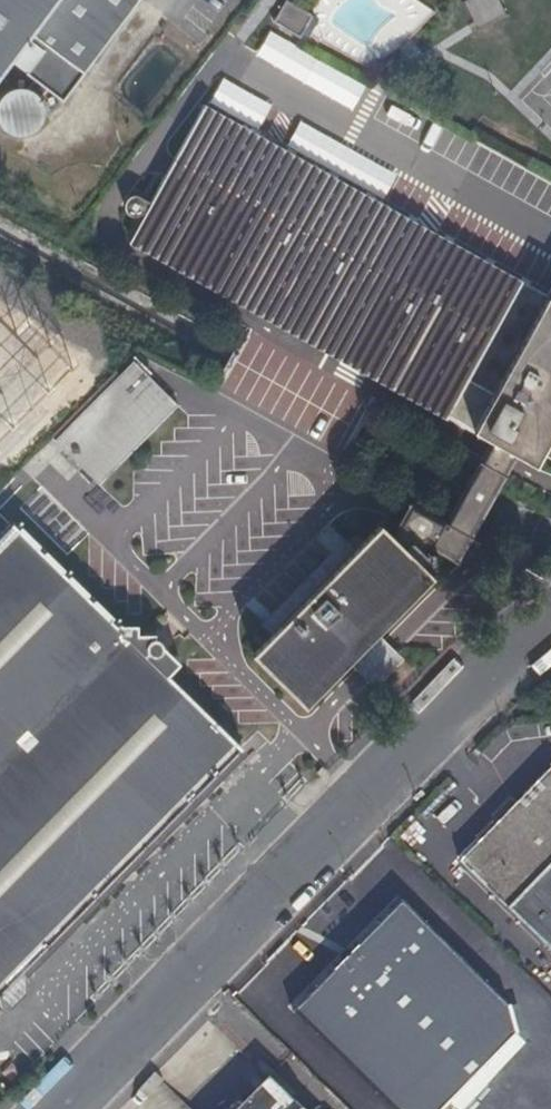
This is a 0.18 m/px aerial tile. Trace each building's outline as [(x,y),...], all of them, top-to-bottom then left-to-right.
[(50,0),(0,0),(0,79),(13,62),(29,40),(43,51),(26,73),(35,79),(28,88),(18,87),(8,91),(1,97),(0,100),(0,122),(5,129),(13,133),(20,135),(30,133),(38,128),(41,123),(44,115),(45,109),(43,102),(41,98),(48,89),(64,101),(107,43),(50,0)] [(107,43),(140,0),(50,0),(107,43)] [(474,27),(503,14),(496,0),(461,0),(474,27)] [(29,40),(13,62),(26,73),(43,51),(29,40)] [(509,273),(205,104),(200,112),(151,202),(142,197),(138,195),(133,195),(129,197),(126,201),(125,204),(125,208),(127,211),(129,214),(131,215),(134,216),(138,216),(141,215),(143,213),(144,211),(146,212),(131,239),(342,356),(350,342),(375,356),(368,370),(538,465),(550,441),(550,297),(509,273)] [(80,360),(37,318),(25,330),(0,306),(0,442),(80,360)] [(350,342),(342,356),(368,370),(375,356),(350,342)] [(118,369),(93,394),(99,400),(57,443),(100,485),(178,405),(135,363),(124,375),(118,369)] [(434,517),(458,530),(490,471),(465,458),(434,517)] [(243,747),(13,522),(0,536),(0,994),(243,747)] [(381,523),(253,653),(307,706),(435,575),(381,523)] [(460,862),(550,951),(550,768),(460,862)] [(294,1012),(394,1108),(396,1108),(398,1108),(399,1108),(429,1108),(490,1046),(474,1030),(505,998),(405,898),(354,951),(349,947),(338,946),(322,964),(322,974),(327,979),(294,1012)] [(238,1108),(300,1108),(269,1078),(238,1108)]
